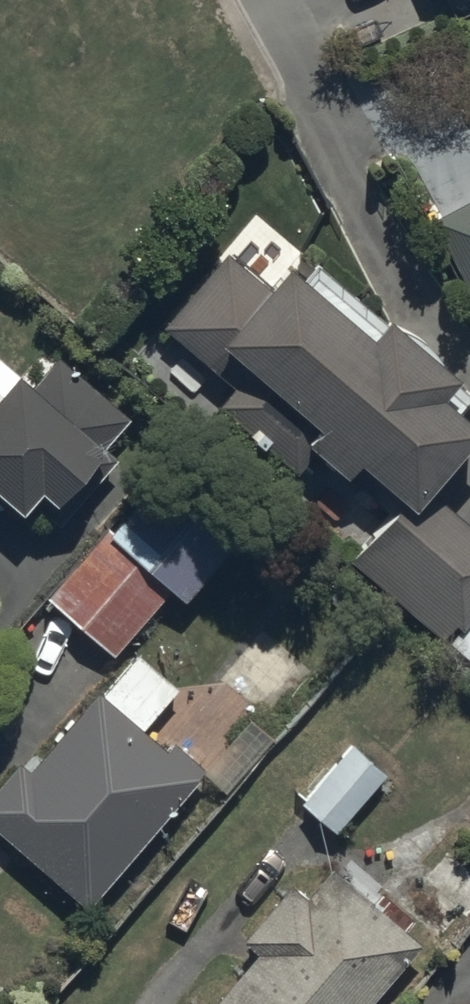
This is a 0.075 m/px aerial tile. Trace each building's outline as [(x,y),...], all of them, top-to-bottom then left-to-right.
[(468,304),(469,303),(469,201),(430,222),(468,304)] [(225,264),(159,342),(231,398),(213,420),(296,485),(311,466),(353,499),(358,493),(391,518),(351,570),(457,653),(469,636),(469,537),(434,509),(469,464),(469,440),(444,420),(458,402),(388,347),(393,340),(312,277),(297,296),(286,287),(274,303),(225,264)] [(20,532),(40,510),(50,518),(42,527),(55,538),(108,478),(96,467),(128,431),(55,367),(26,401),(18,393),(21,389),(0,371),(0,515),(20,532)] [(107,537),(48,607),(113,665),(170,603),(183,615),(259,531),(178,458),(118,525),(123,529),(112,541),(107,537)] [(0,793),(0,846),(87,922),(200,791),(197,788),(203,781),(174,755),(168,761),(143,740),(179,700),(135,662),(31,781),(19,771),(0,793)] [(219,1003),(377,1003),(419,953),(405,942),(414,931),(379,902),(369,913),(329,879),(309,904),(292,890),(237,956),(249,966),(219,1003)]
